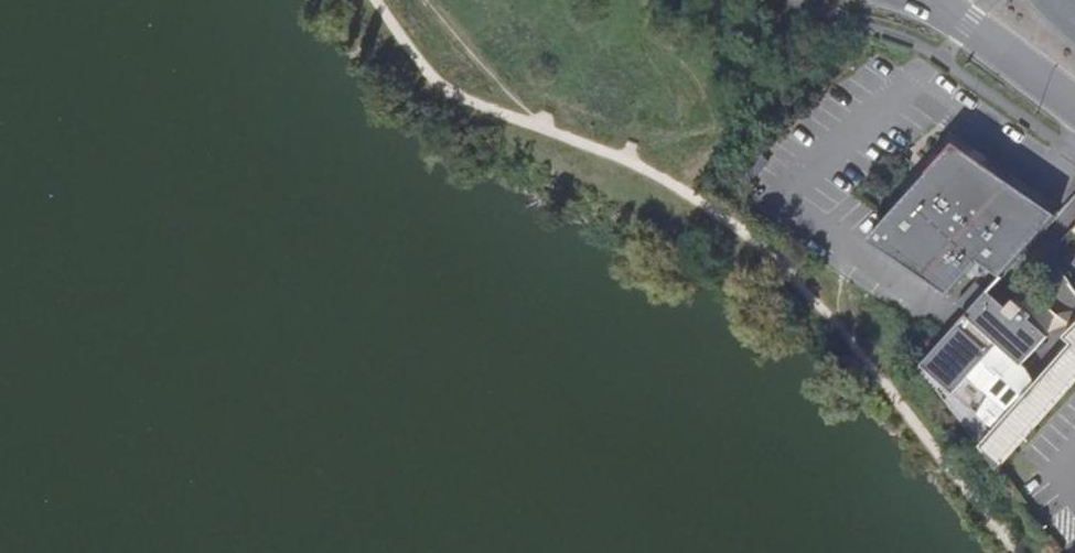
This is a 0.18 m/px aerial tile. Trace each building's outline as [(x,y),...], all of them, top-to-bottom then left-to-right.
[(1001,279),(1057,217),(1022,195),(999,198),(995,178),(951,151),(866,247),(948,298),(978,264),(1001,279)] [(1007,309),(989,293),(922,367),(924,370),(973,411),(1017,363),(1021,367),(1049,338),(1029,320),(1031,316),(1014,300),(1007,309)] [(1061,339),(1069,346),(1051,365),(1071,383),(1074,379),(1074,324),(1061,339)] [(1051,365),(1011,408),(1031,427),(1071,383),(1051,365)] [(992,429),(978,444),(995,466),(1015,445),(1031,427),(1011,408),(992,429)]
